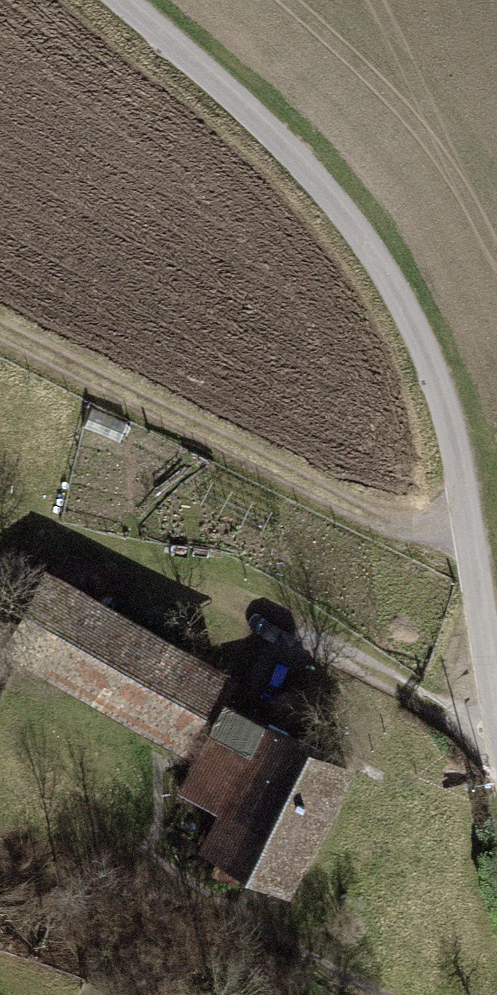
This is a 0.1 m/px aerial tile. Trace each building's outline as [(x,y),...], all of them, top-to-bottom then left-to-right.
[(38,558),(0,628),(0,646),(182,746),(228,662),(38,558)] [(225,695),(179,787),(216,805),(198,841),(291,887),(355,759),(225,695)]
